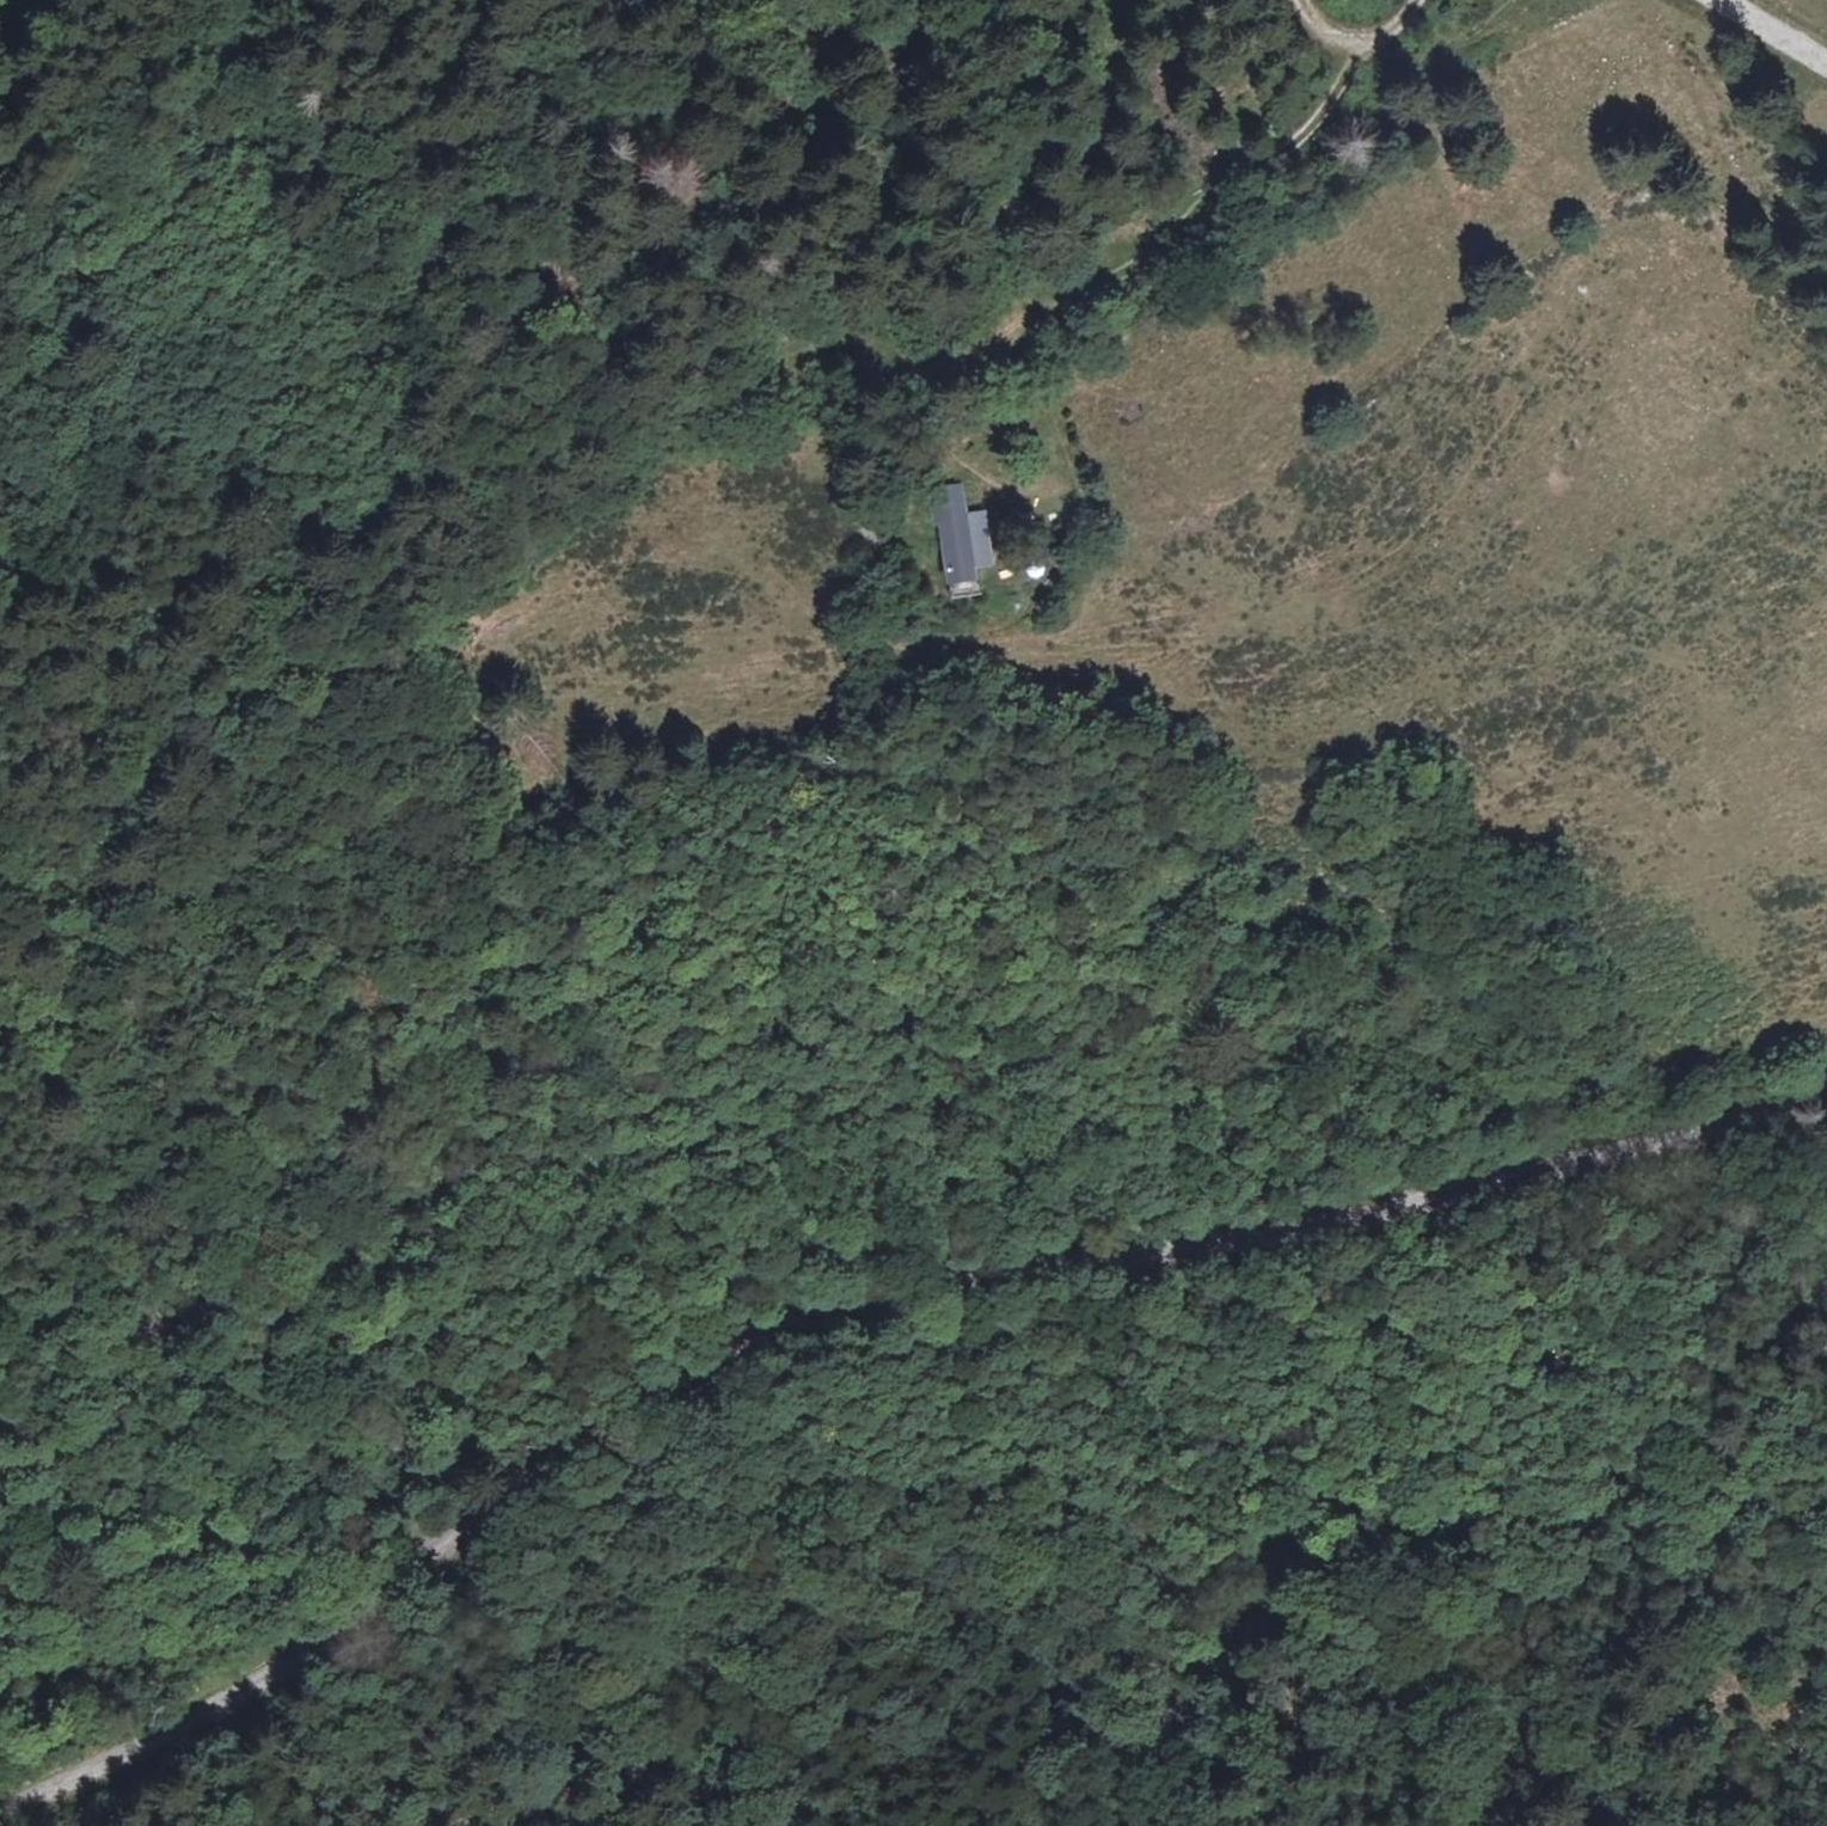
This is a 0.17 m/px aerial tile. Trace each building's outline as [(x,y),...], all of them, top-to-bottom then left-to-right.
[(945,579),(968,572),(960,538),(966,536),(961,518),(956,519),(947,481),(919,489),(923,508),(928,506),(945,579)] [(968,572),(945,579),(948,593),(971,587),(968,572)] [(908,576),(893,581),(896,595),(913,589),(908,576)]
